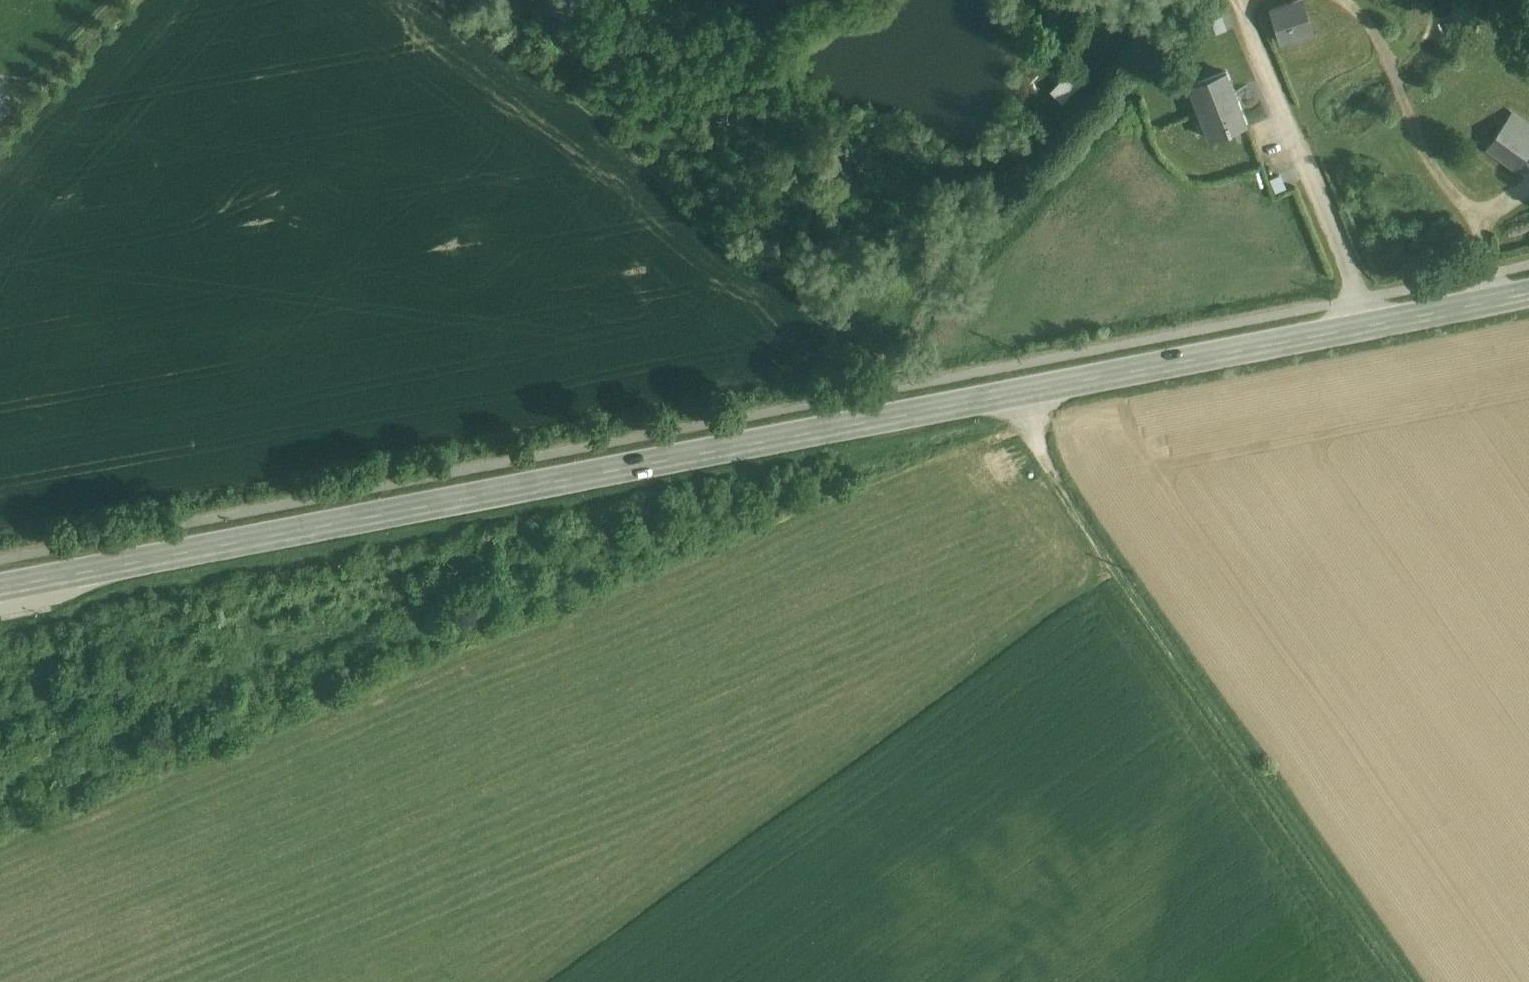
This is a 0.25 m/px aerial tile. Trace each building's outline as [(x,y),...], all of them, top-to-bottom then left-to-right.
[(1287,2),(1270,7),(1281,41),(1312,32),(1304,6),(1290,10),(1287,2)] [(1051,89),(1062,101),(1081,83),(1070,71),(1051,89)] [(1230,73),(1186,89),(1206,143),(1250,126),(1230,73)] [(1504,123),(1528,141),(1528,124),(1512,112),(1504,123)] [(1504,123),(1487,146),(1518,168),(1528,152),(1528,141),(1504,123)]
